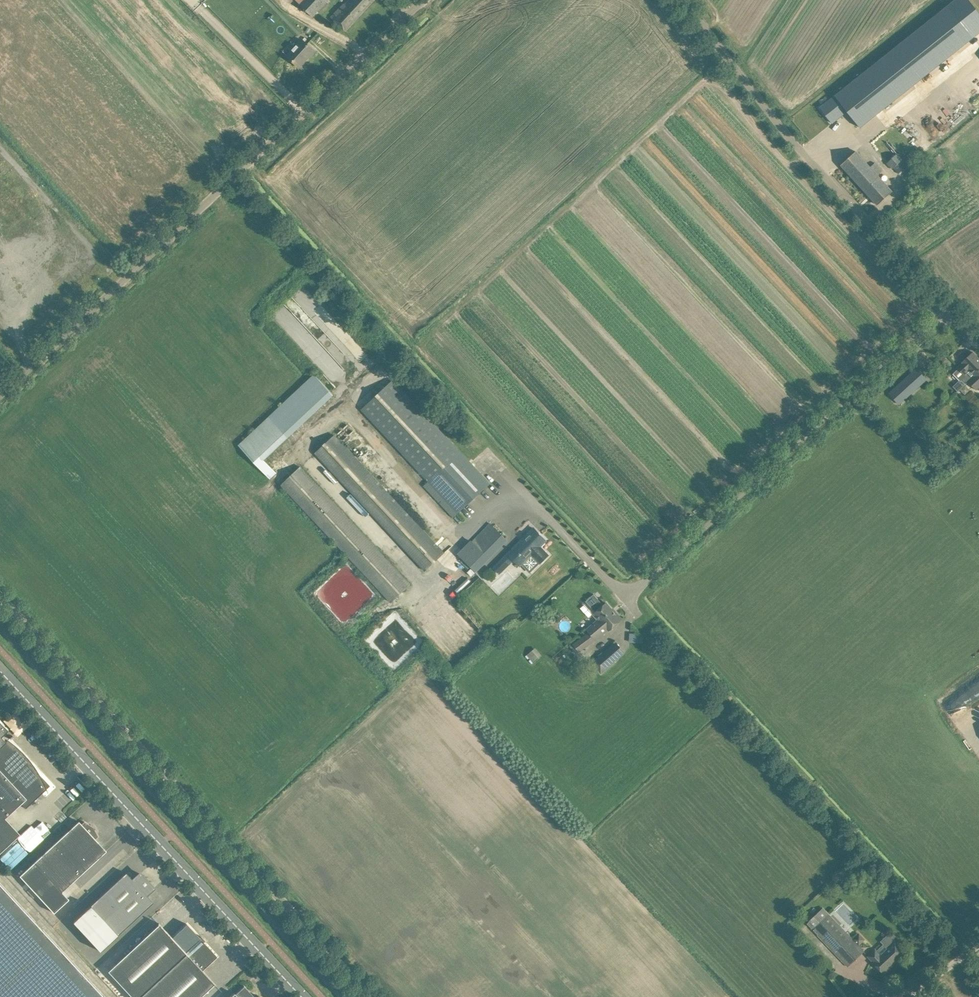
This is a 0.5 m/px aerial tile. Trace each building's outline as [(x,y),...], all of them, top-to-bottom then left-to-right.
[(305,7),(313,15),(328,0),(294,0),(290,3),(299,12),(305,7)] [(330,17),(346,31),(374,0),(347,0),(330,17)] [(812,114),(824,129),(832,123),(847,111),(860,127),(978,33),(978,13),(969,0),(955,0),(948,5),(820,107),(812,114)] [(314,51),(307,44),(303,40),(294,50),(288,56),(300,66),(314,51)] [(898,173),(912,162),(906,156),(903,159),(881,135),(871,144),(893,168),(898,173)] [(876,162),(874,163),(870,167),(855,151),(841,165),(877,205),(892,191),(877,175),(882,171),(883,170),(876,162)] [(31,220),(38,228),(53,215),(45,207),(31,220)] [(39,310),(45,305),(38,298),(33,303),(39,310)] [(978,370),(978,358),(973,352),(962,362),(957,367),(965,374),(970,370),(974,375),(978,370)] [(943,355),(938,360),(941,364),(947,359),(943,355)] [(907,397),(927,379),(917,368),(897,386),(907,397)] [(978,386),(978,370),(974,375),(968,381),(976,389),(978,386)] [(313,374),(235,444),(268,480),(275,474),(261,458),(331,394),(313,374)] [(459,512),(482,490),(490,483),(393,380),(362,409),(429,480),(423,486),(453,518),(459,512)] [(900,404),(907,397),(897,386),(889,393),(900,404)] [(974,407),(978,403),(978,399),(972,391),(965,397),(974,407)] [(315,453),(425,571),(445,552),(335,435),(315,453)] [(281,485),(391,602),(411,584),(301,467),(281,485)] [(459,555),(475,571),(476,572),(508,540),(493,526),(490,524),(479,535),(479,534),(460,552),(461,553),(459,555)] [(549,555),(540,545),(546,540),(534,528),(508,552),(499,562),(505,569),(515,560),(520,565),(531,555),(540,564),(549,555)] [(590,632),(574,644),(577,647),(580,652),(596,639),(597,640),(608,631),(615,626),(622,619),(616,611),(615,612),(606,602),(604,605),(594,594),(586,601),(595,612),(601,618),(587,629),(590,632)] [(642,633),(628,633),(628,642),(642,642),(642,633)] [(527,655),(533,663),(542,655),(535,647),(527,655)] [(601,672),(617,659),(609,649),(593,662),(601,672)] [(964,688),(970,700),(978,696),(978,681),(964,688)] [(8,740),(9,738),(5,733),(8,731),(0,722),(0,853),(20,834),(5,818),(22,804),(26,808),(50,786),(41,776),(39,773),(38,771),(35,767),(34,765),(32,763),(30,760),(28,758),(25,755),(22,752),(21,750),(17,747),(13,744),(10,741),(8,740)] [(84,871),(99,857),(106,851),(95,839),(98,836),(94,829),(93,830),(90,827),(91,825),(84,821),(82,824),(79,821),(56,842),(84,871)] [(28,853),(18,841),(0,857),(0,858),(11,869),(15,865),(20,869),(32,859),(27,854),(28,853)] [(62,891),(84,871),(56,842),(34,862),(19,875),(54,913),(69,899),(62,891)] [(100,951),(146,909),(153,902),(147,895),(154,888),(140,873),(133,880),(126,873),(119,880),(90,905),(73,922),(100,951)] [(0,883),(0,996),(105,996),(0,883)] [(864,950),(828,913),(823,907),(807,923),(812,928),(848,965),(864,950)] [(892,915),(883,913),(881,921),(890,923),(892,915)] [(159,923),(158,923),(159,924),(108,971),(132,996),(200,996),(214,984),(215,985),(216,984),(202,970),(217,956),(204,942),(206,941),(203,938),(201,936),(200,937),(187,924),(172,937),(159,923)] [(884,973),(906,952),(896,941),(897,940),(891,933),(884,939),(890,945),(881,953),(876,948),(868,955),(873,961),(884,973)] [(244,985),(243,986),(244,986),(235,994),(235,993),(230,996),(255,996),(244,985)]
